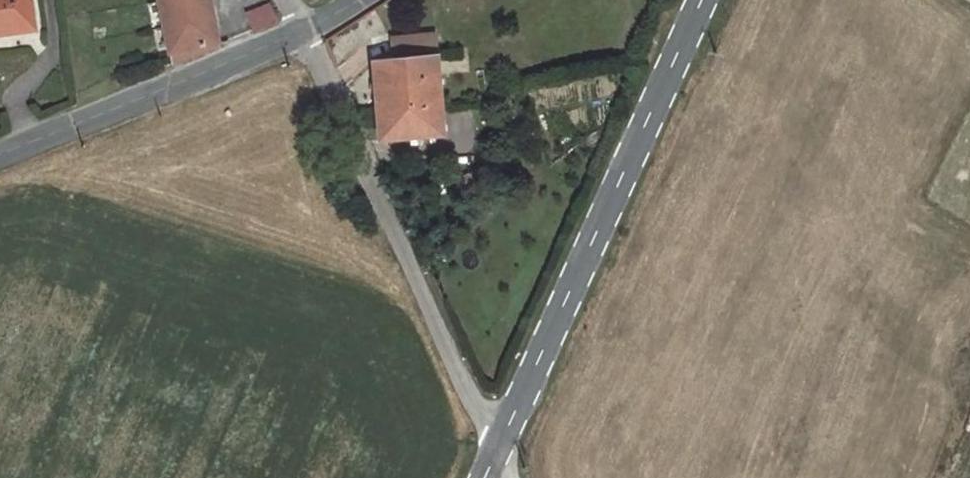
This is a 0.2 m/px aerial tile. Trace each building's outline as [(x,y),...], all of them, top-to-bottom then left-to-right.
[(31,0),(0,0),(0,23),(33,18),(31,0)] [(209,0),(158,0),(172,64),(219,45),(209,0)] [(278,21),(271,5),(250,12),(256,30),(278,21)] [(33,18),(0,23),(0,29),(0,33),(35,28),(33,18)] [(376,118),(437,113),(433,59),(430,37),(386,43),(389,66),(372,68),(376,118)] [(437,113),(376,118),(380,150),(441,142),(437,113)]
